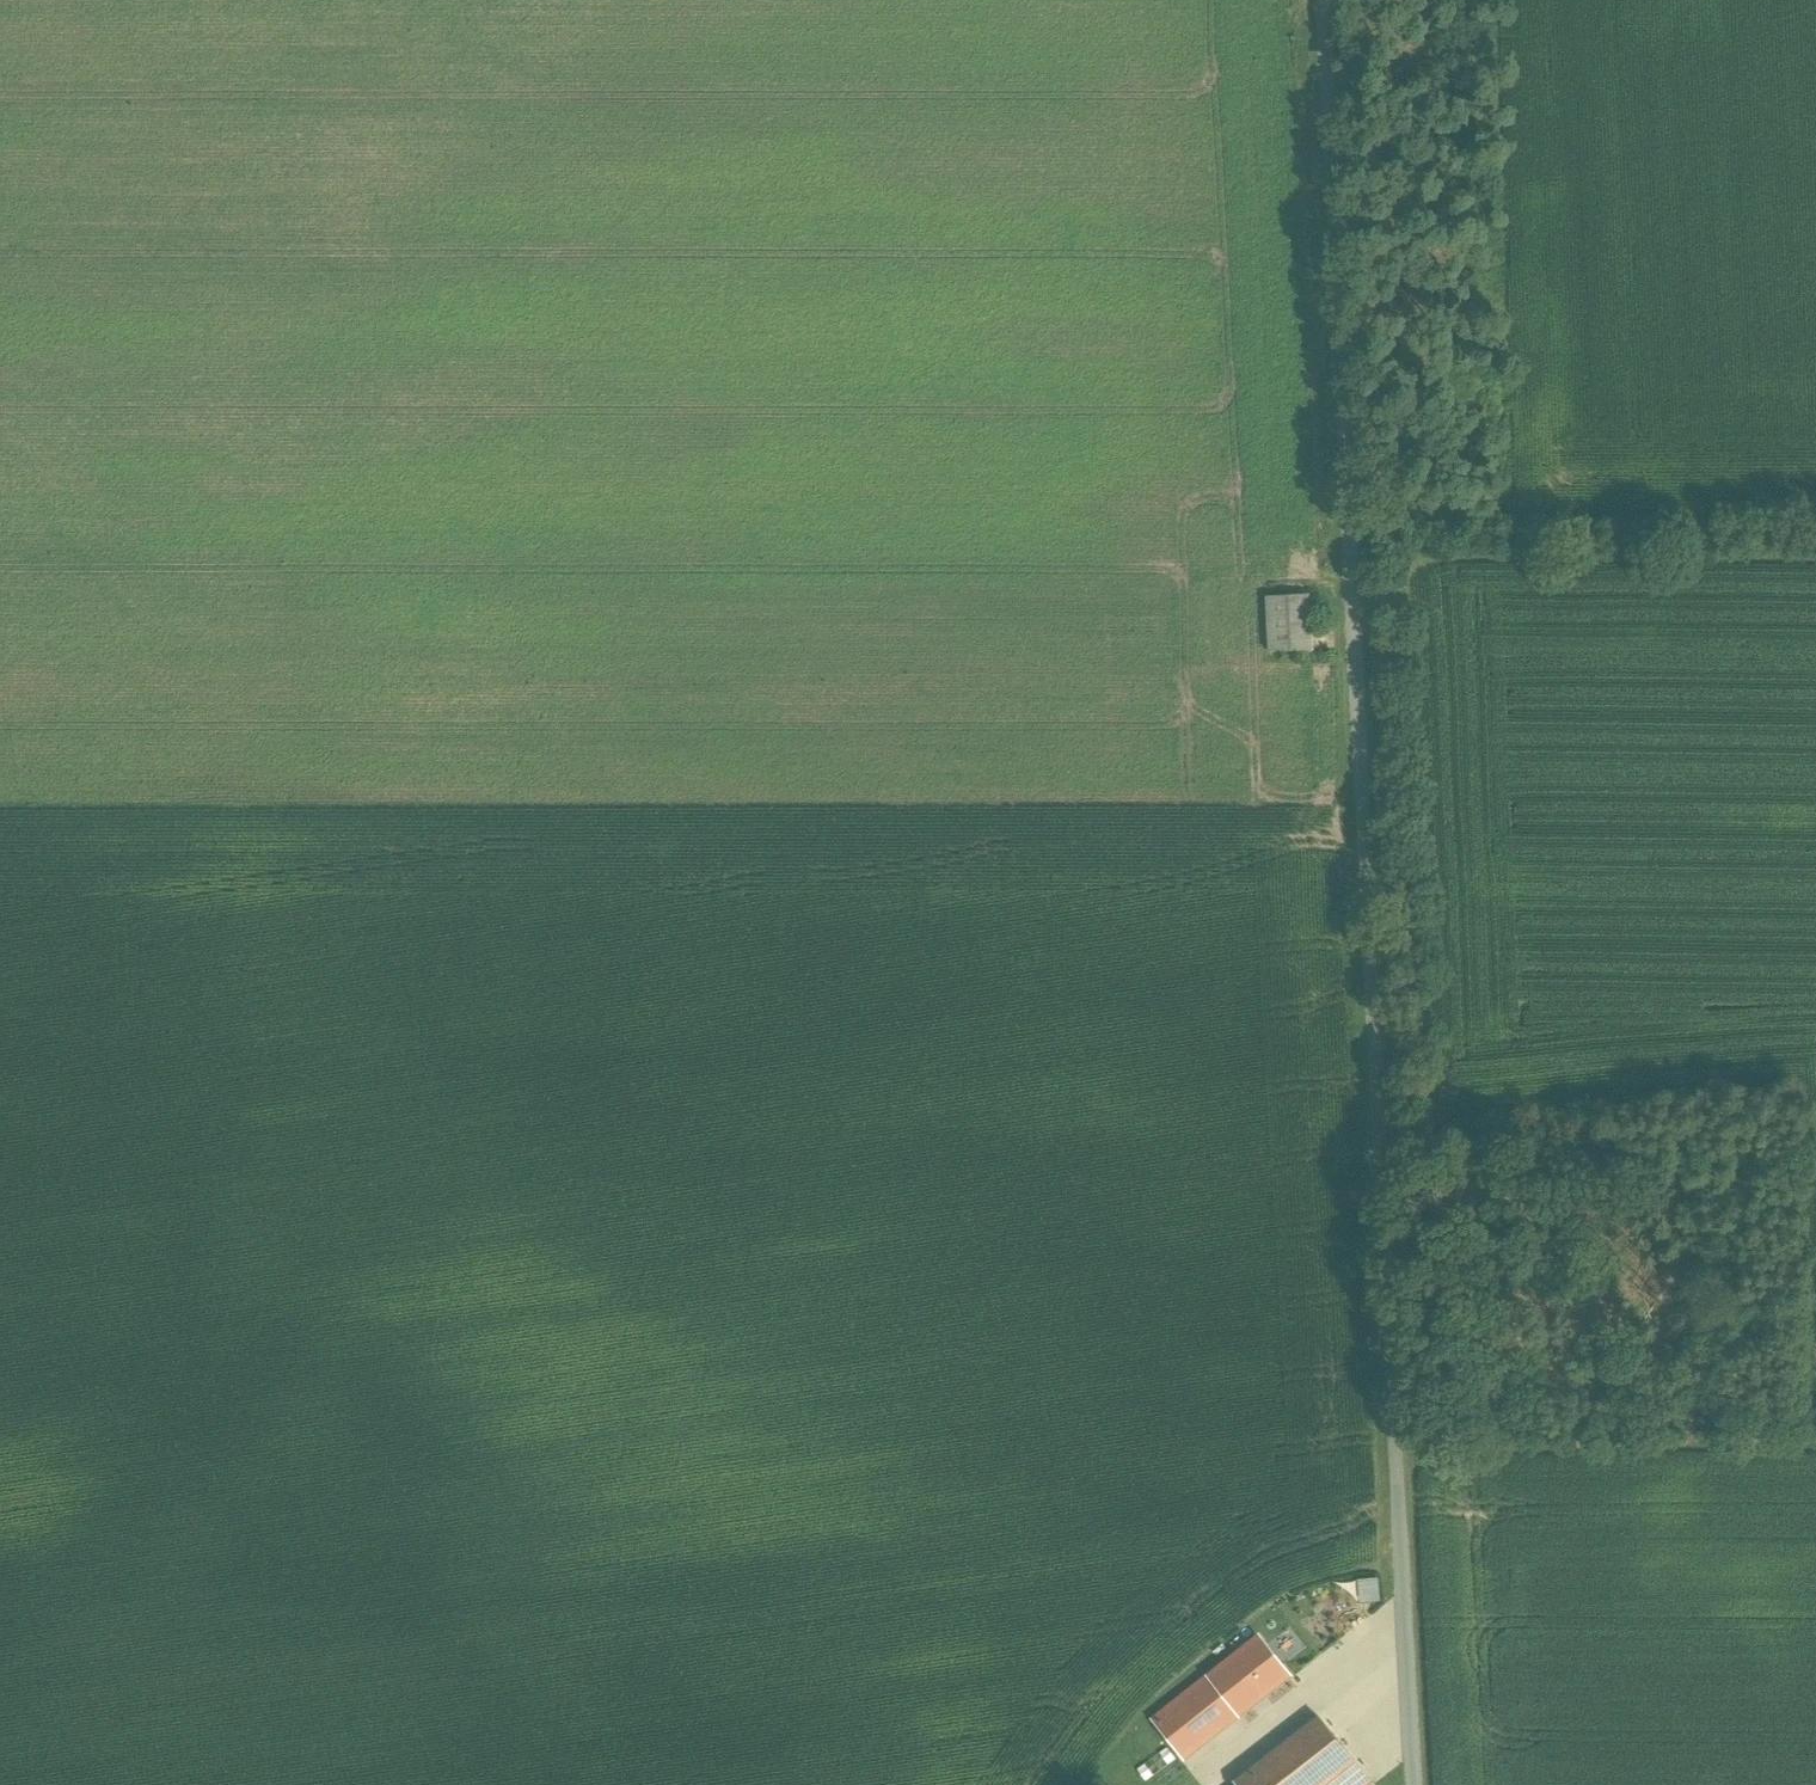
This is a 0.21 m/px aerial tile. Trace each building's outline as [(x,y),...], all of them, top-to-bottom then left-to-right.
[(1261,1642),(1109,1763),(1128,1784),(1148,1784),(1288,1677),(1261,1642)] [(1323,1718),(1235,1784),(1375,1784),(1323,1718)]
